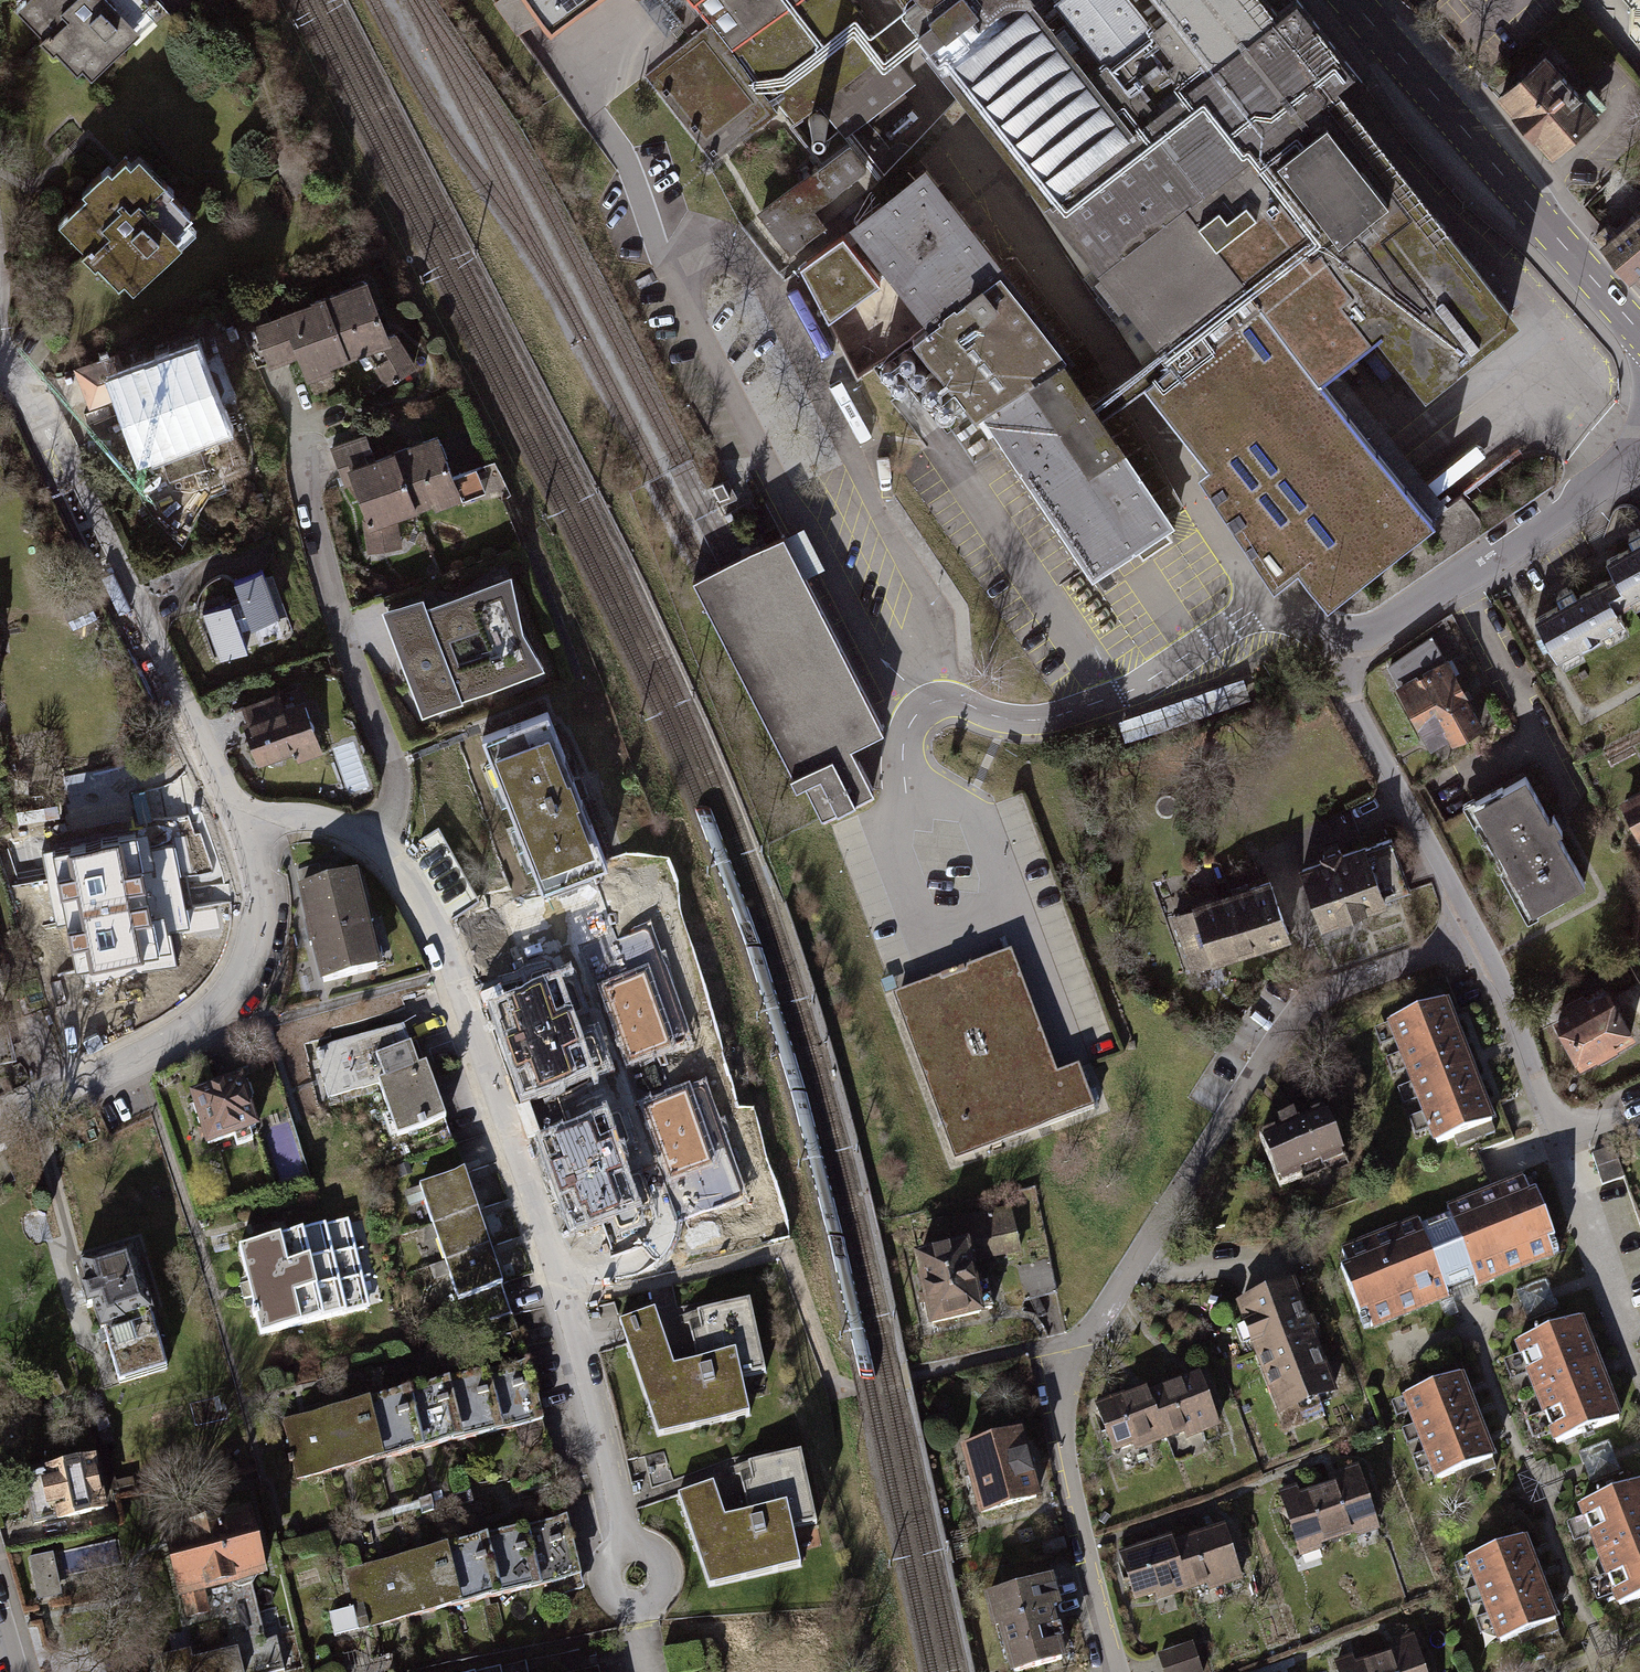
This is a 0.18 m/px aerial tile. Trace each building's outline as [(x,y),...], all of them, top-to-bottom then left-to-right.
[(91,73),(163,2),(162,0),(19,0),(91,73)] [(551,31),(595,0),(528,0),(551,31)] [(910,103),(896,85),(905,77),(882,48),(884,46),(848,0),(809,0),(808,1),(807,0),(689,0),(709,25),(645,76),(713,162),(777,112),(736,59),(745,53),(795,117),(818,99),(841,128),(855,117),(870,136),(910,103)] [(1150,376),(1153,380),(1152,381),(1213,457),(1198,469),(1273,584),(1297,565),(1327,602),(1435,517),(1336,393),(1344,387),(1328,367),(1382,324),(1426,381),(1511,314),(1341,98),(1362,81),(1298,0),(1293,0),(1277,13),(1266,0),(1057,0),(1059,3),(1043,16),(1031,0),(896,0),(903,11),(905,10),(918,27),(917,27),(929,42),(928,44),(963,88),(970,98),(1041,187),(1031,195),(1139,360),(1150,376)] [(1611,9),(1628,30),(1639,20),(1639,0),(1622,0),(1611,9)] [(1546,62),(1500,102),(1550,160),(1597,120),(1546,62)] [(963,88),(877,179),(878,180),(870,186),(883,202),(896,192),(889,183),(970,98),(963,88)] [(137,144),(61,212),(128,287),(204,219),(137,144)] [(878,180),(877,179),(849,144),(761,213),(789,249),(870,186),(878,180)] [(934,318),(912,335),(974,414),(988,434),(1001,426),(1022,457),(1093,563),(1131,539),(1143,555),(1172,535),(1161,518),(1165,515),(1098,414),(1087,399),(1059,356),(1066,350),(924,170),(896,192),(883,202),(848,229),(881,271),(891,264),(934,318)] [(1605,251),(1639,293),(1639,222),(1605,251)] [(371,285),(253,334),(270,374),(291,365),(303,391),(370,363),(381,389),(410,377),(371,285)] [(120,355),(75,373),(92,414),(116,405),(138,458),(211,429),(182,357),(130,378),(120,355)] [(1098,414),(1150,376),(1139,360),(1087,399),(1098,414)] [(372,441),(335,456),(374,553),(403,541),(395,522),(460,496),(438,441),(381,463),(372,441)] [(706,573),(693,580),(792,774),(790,775),(796,786),(804,782),(821,815),(836,807),(837,809),(855,800),(855,798),(873,788),(850,745),(883,728),(783,534),(730,561),(706,573)] [(1539,620),(1562,661),(1623,631),(1615,617),(1639,603),(1639,542),(1586,573),(1594,587),(1539,620)] [(242,596),(203,609),(220,657),(251,646),(245,628),(281,615),(263,566),(236,576),(242,596)] [(419,595),(378,611),(419,716),(545,667),(520,629),(508,571),(423,604),(419,595)] [(1442,668),(1387,694),(1405,731),(1424,722),(1438,751),(1474,734),(1442,668)] [(247,719),(243,721),(259,765),(295,753),(298,762),(324,752),(305,698),(285,705),(280,692),(242,705),(247,719)] [(565,715),(487,743),(540,886),(617,858),(565,715)] [(1210,735),(1200,717),(1170,728),(1174,748),(1210,735)] [(1525,777),(1454,813),(1514,928),(1585,892),(1525,777)] [(1611,815),(1627,844),(1639,837),(1639,800),(1611,815)] [(1325,861),(1302,869),(1321,922),(1384,900),(1383,898),(1410,889),(1391,839),(1365,848),(1365,847),(1342,855),(1340,849),(1322,855),(1325,861)] [(109,849),(41,860),(71,1033),(138,1022),(117,902),(118,902),(109,849)] [(373,880),(309,894),(333,996),(397,981),(373,880)] [(1269,882),(1175,916),(1194,968),(1288,934),(1269,882)] [(491,1003),(534,987),(503,903),(477,913),(485,934),(468,940),(491,1003)] [(659,919),(565,952),(582,999),(676,966),(659,919)] [(897,1005),(954,1160),(1094,1108),(1078,1067),(1057,1075),(1014,961),(1000,967),(998,961),(975,970),(977,975),(967,979),(965,974),(942,982),(944,987),(934,991),(932,986),(909,995),(911,1000),(897,1005)] [(545,997),(482,1019),(516,1113),(579,1091),(545,997)] [(1601,1003),(1545,1039),(1571,1078),(1626,1042),(1601,1003)] [(1439,1007),(1382,1028),(1428,1146),(1484,1125),(1439,1007)] [(644,1071),(671,1166),(704,1156),(664,1015),(603,1033),(617,1079),(644,1071)] [(417,1033),(375,1046),(400,1130),(442,1117),(417,1033)] [(369,1077),(356,1037),(312,1052),(325,1092),(369,1077)] [(240,1069),(189,1081),(202,1138),(254,1126),(240,1069)] [(1325,1104),(1260,1129),(1277,1172),(1342,1147),(1325,1104)] [(588,1128),(536,1144),(566,1236),(618,1220),(588,1128)] [(277,1140),(278,1179),(304,1178),(303,1139),(277,1140)] [(743,1164),(651,1184),(663,1242),(756,1222),(743,1164)] [(460,1177),(415,1191),(429,1235),(474,1220),(460,1177)] [(1420,1221),(1340,1252),(1369,1327),(1450,1295),(1446,1283),(1472,1273),(1476,1284),(1560,1251),(1531,1177),(1454,1207),(1458,1218),(1424,1231),(1420,1221)] [(954,1222),(960,1249),(965,1248),(967,1255),(973,1254),(975,1260),(997,1255),(999,1263),(1030,1256),(1021,1210),(988,1217),(987,1215),(954,1222)] [(348,1219),(241,1242),(259,1329),(366,1306),(348,1219)] [(474,1220),(429,1235),(440,1268),(485,1253),(474,1220)] [(128,1232),(68,1249),(106,1384),(166,1368),(128,1232)] [(960,1249),(919,1257),(932,1323),(979,1313),(967,1255),(965,1248),(960,1249)] [(485,1253),(440,1268),(453,1306),(497,1291),(485,1253)] [(1016,1265),(1023,1297),(1058,1289),(1051,1258),(1016,1265)] [(1296,1279),(1240,1298),(1278,1407),(1334,1388),(1296,1279)] [(657,1303),(620,1313),(654,1434),(748,1407),(743,1387),(767,1380),(745,1301),(663,1324),(657,1303)] [(1581,1317),(1519,1339),(1553,1435),(1615,1413),(1581,1317)] [(522,1357),(279,1416),(294,1477),(537,1418),(522,1357)] [(1203,1368),(1098,1400),(1113,1452),(1219,1420),(1203,1368)] [(1460,1369),(1406,1390),(1438,1470),(1492,1449),(1460,1369)] [(1024,1429),(962,1441),(974,1508),(1037,1496),(1024,1429)] [(86,1448),(32,1460),(44,1517),(98,1506),(86,1448)] [(798,1453),(680,1486),(707,1581),(797,1556),(788,1523),(815,1516),(798,1453)] [(1363,1470),(1283,1498),(1301,1552),(1382,1524),(1363,1470)] [(1582,1496),(1619,1596),(1639,1588),(1639,1474),(1582,1496)] [(560,1513),(341,1567),(356,1627),(575,1573),(560,1513)] [(255,1515),(164,1537),(180,1601),(271,1578),(255,1515)] [(1224,1521),(1121,1549),(1135,1597),(1237,1568),(1224,1521)] [(1525,1533),(1466,1556),(1497,1637),(1556,1615),(1525,1533)] [(61,1577),(122,1560),(116,1540),(55,1557),(61,1577)] [(29,1562),(39,1606),(64,1600),(55,1556),(29,1562)] [(1046,1571),(986,1585),(1006,1665),(1065,1651),(1046,1571)] [(1335,1662),(1339,1671),(1428,1671),(1415,1634),(1335,1662)] [(1156,1651),(1164,1671),(1203,1671),(1190,1638),(1156,1651)]
